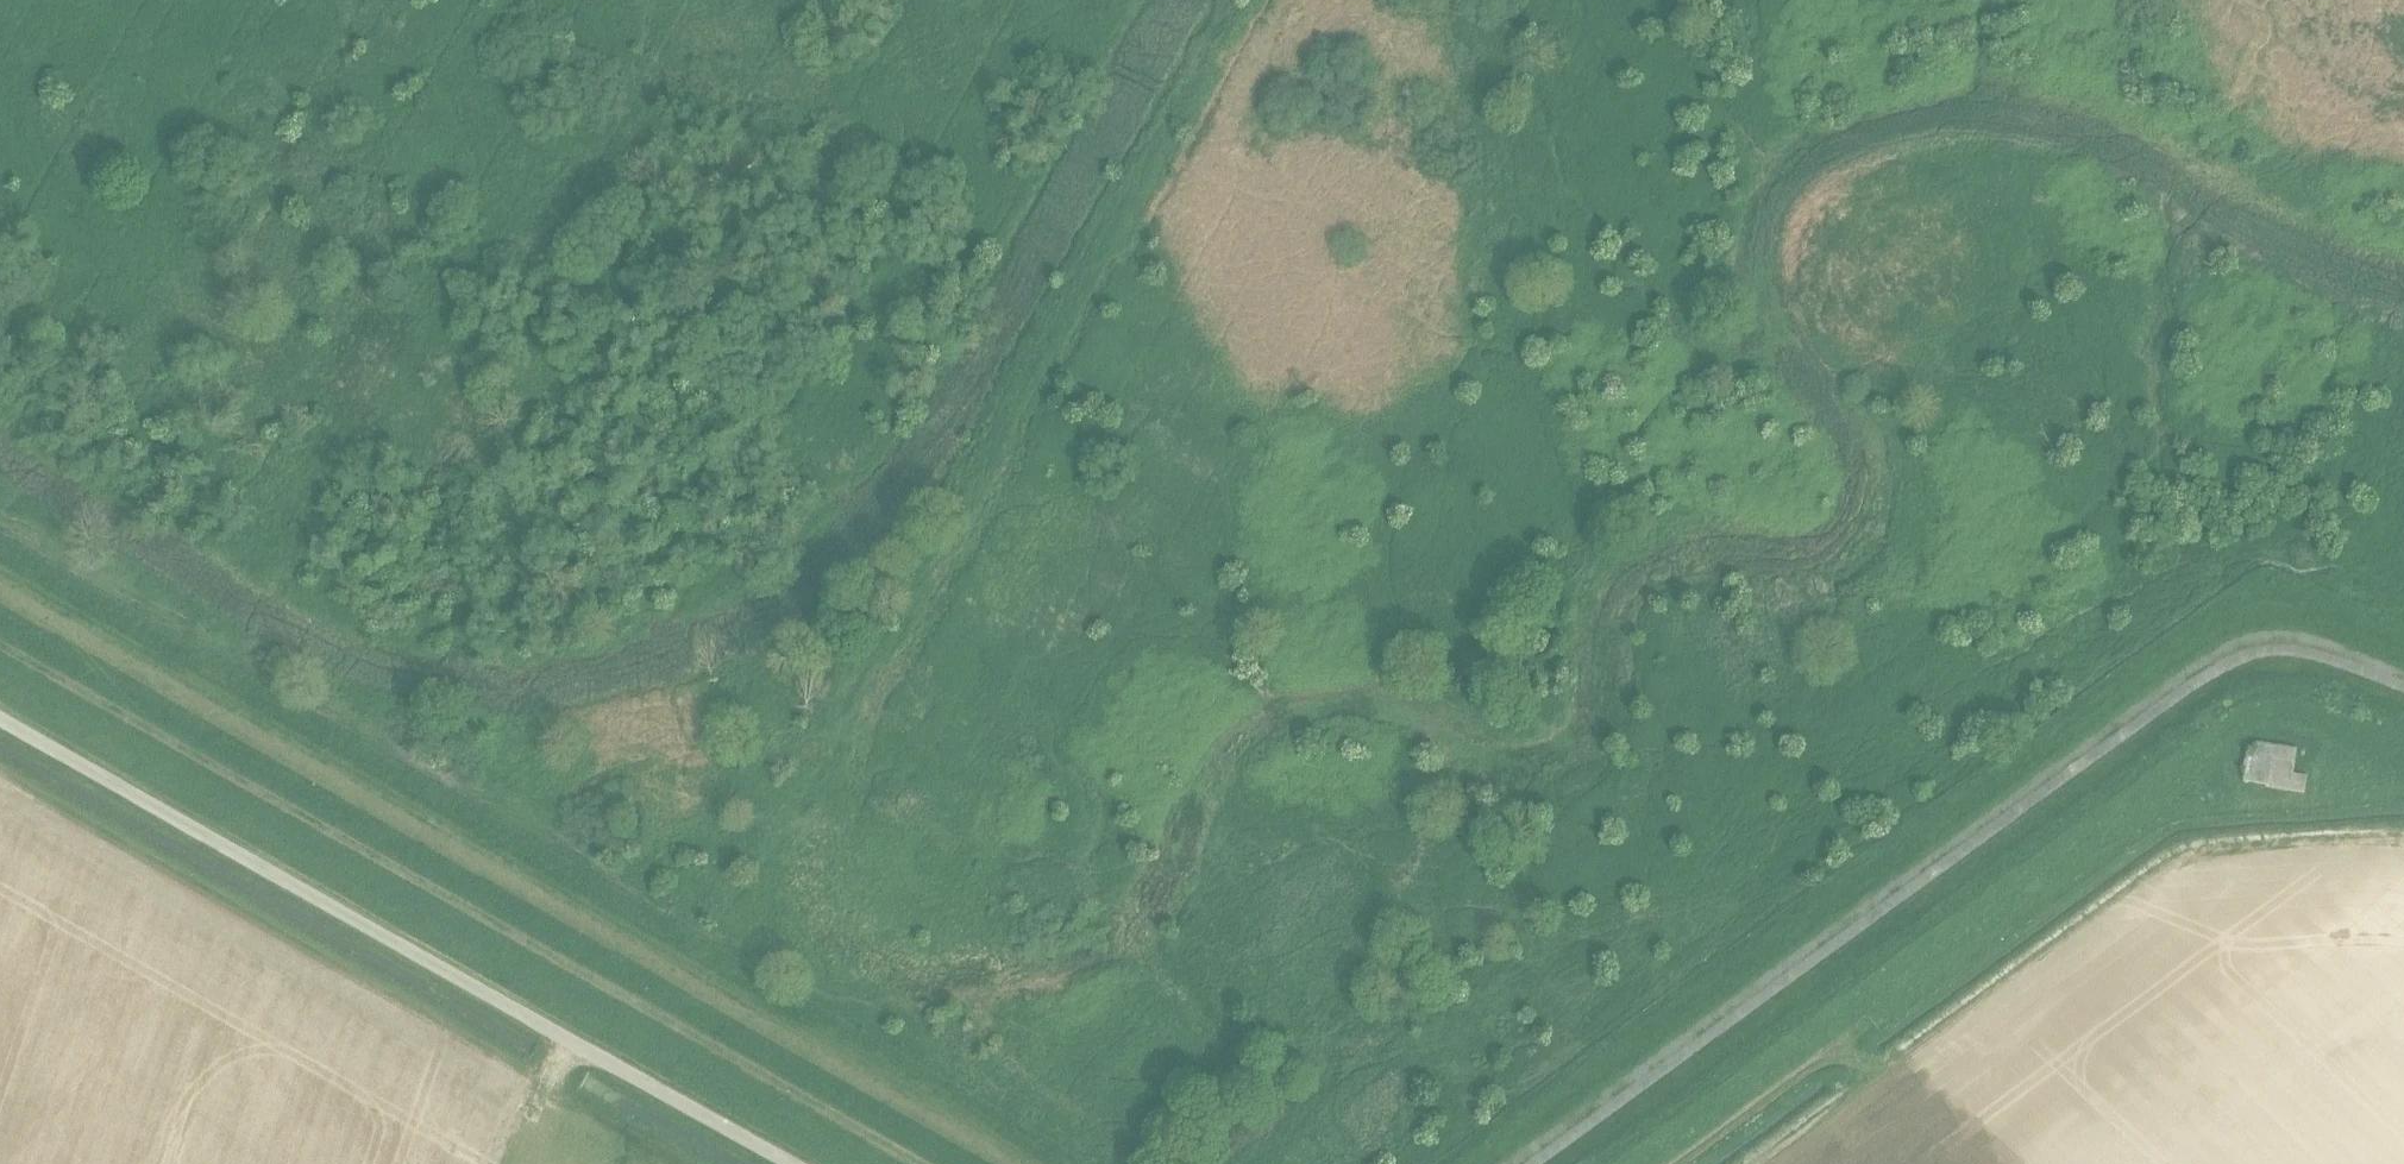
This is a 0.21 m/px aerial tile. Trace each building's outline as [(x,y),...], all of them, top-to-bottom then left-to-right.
[(97,795),(91,807),(108,816),(114,804),(97,795)]
